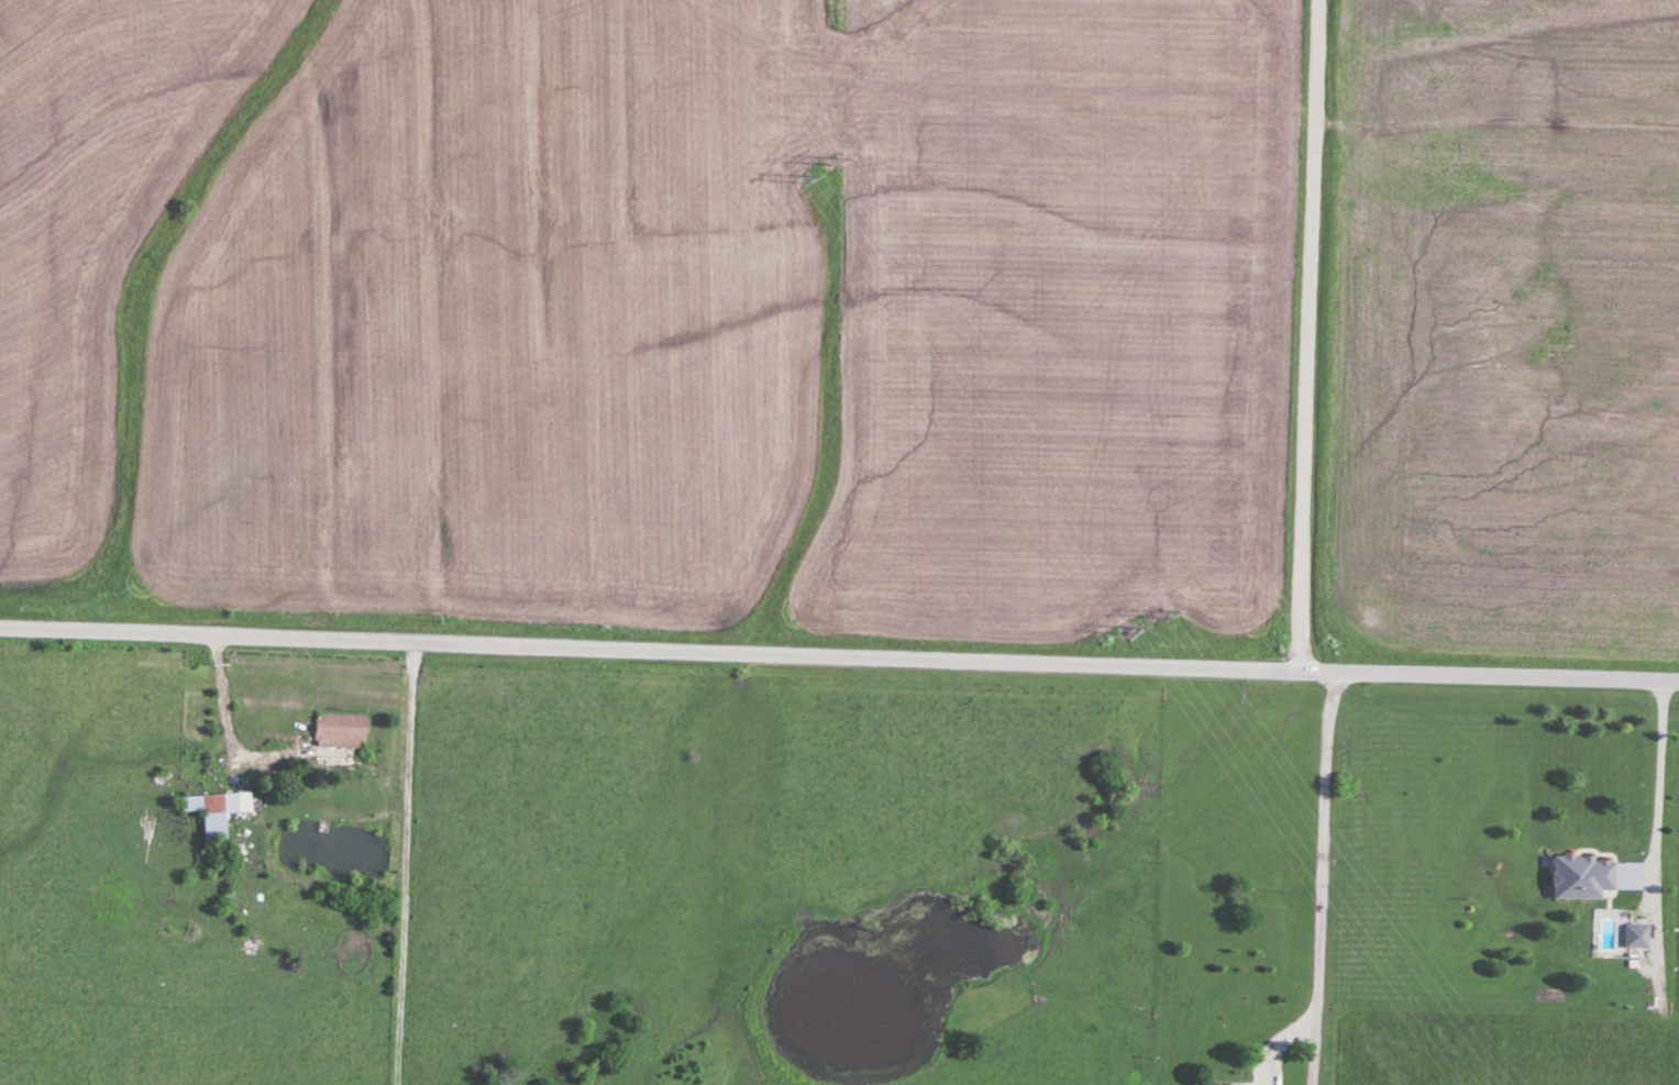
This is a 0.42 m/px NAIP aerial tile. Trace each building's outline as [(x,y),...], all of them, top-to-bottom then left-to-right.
[(365,714),(313,714),(313,746),(365,746),(365,714)] [(226,839),(223,794),(180,796),(181,812),(202,810),(204,840),(226,839)] [(1613,856),(1552,855),(1552,898),(1603,898),(1603,890),(1613,890),(1613,856)] [(1624,947),(1648,947),(1648,923),(1624,923),(1624,947)]
